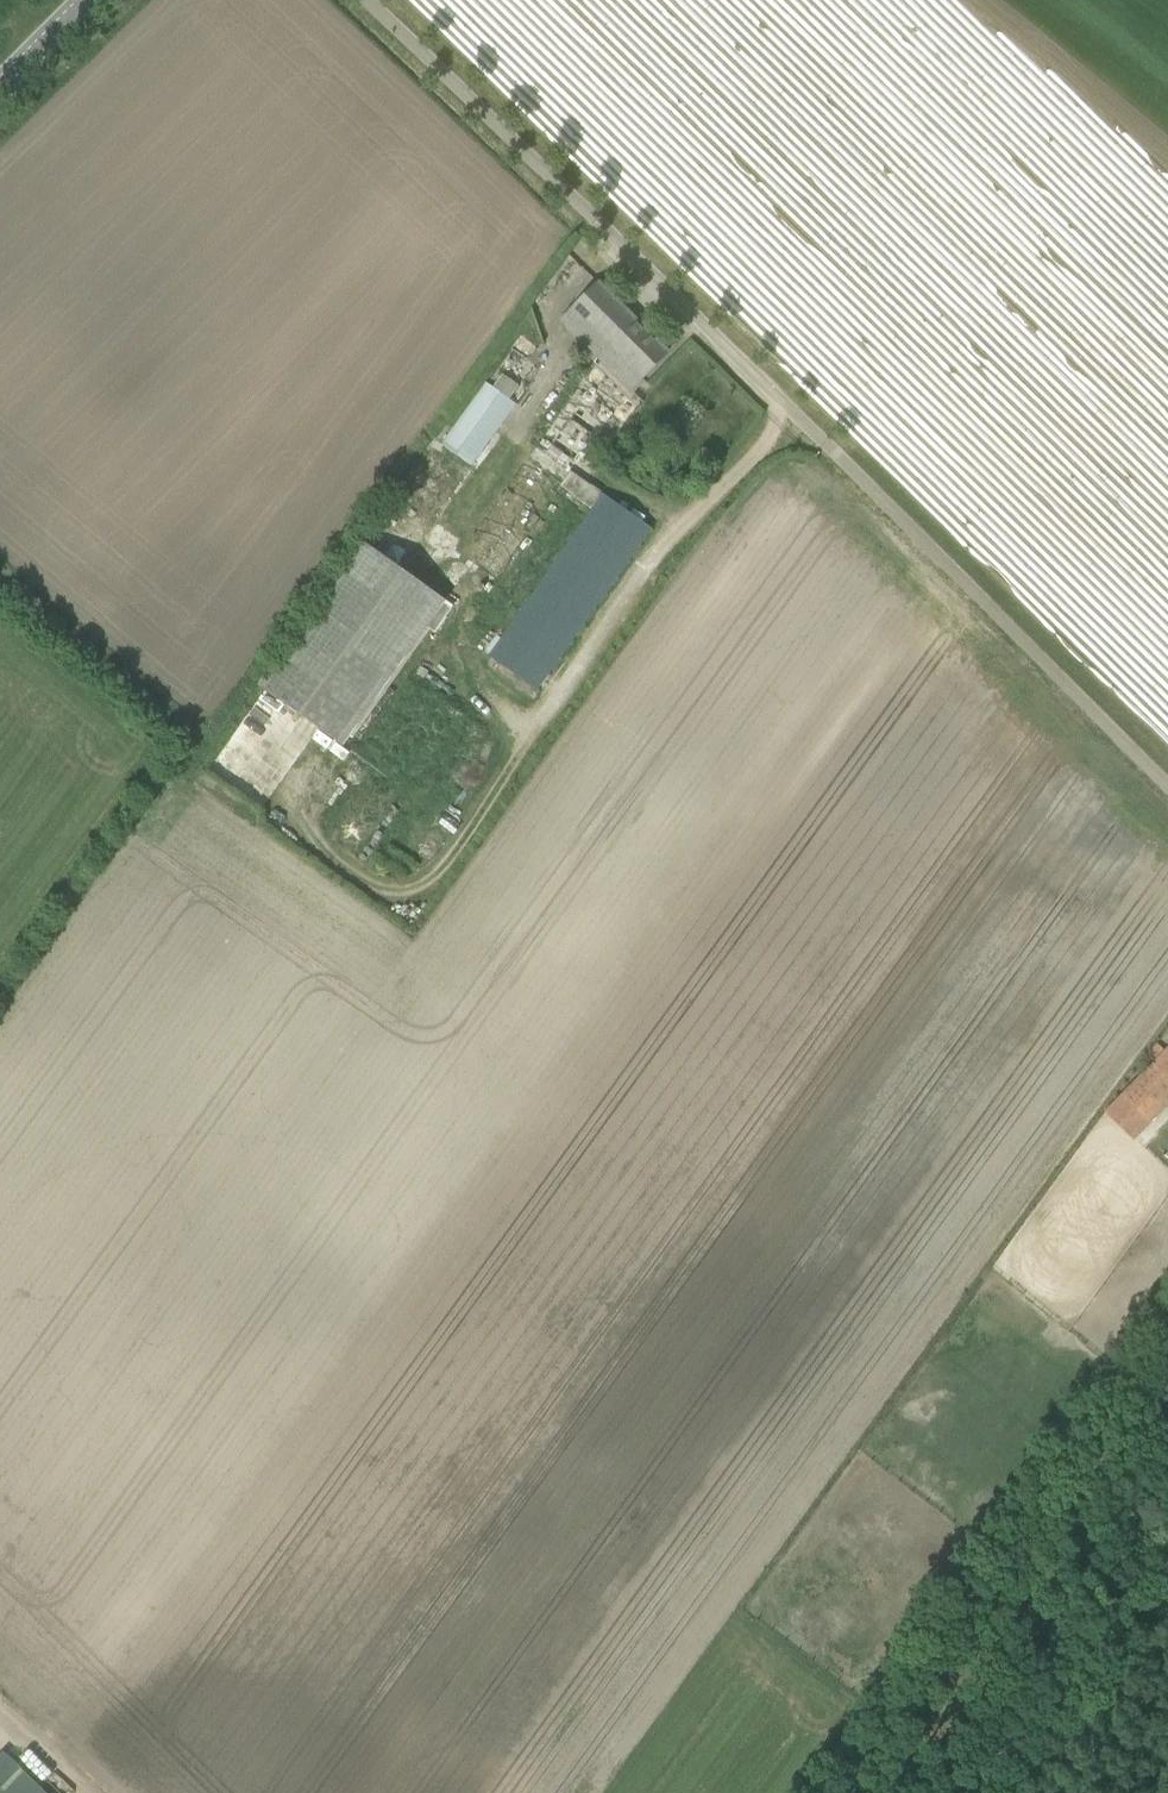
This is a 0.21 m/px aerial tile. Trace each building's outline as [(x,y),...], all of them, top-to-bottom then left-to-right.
[(631,390),(668,352),(599,282),(561,320),(631,390)] [(510,399),(519,385),(505,375),(496,389),(510,399)] [(562,488),(593,510),(604,494),(573,472),(606,427),(615,433),(624,421),(615,414),(622,404),(585,378),(544,435),(535,429),(527,440),(536,447),(460,553),(497,580),(562,488)] [(496,389),(488,383),(443,445),(470,464),(515,403),(510,399),(496,389)] [(539,690),(653,529),(604,494),(593,510),(490,656),(539,690)] [(344,746),(448,600),(363,539),(259,685),(344,746)] [(1157,1043),(1147,1054),(1154,1061),(1165,1050),(1157,1043)] [(1107,1111),(1134,1138),(1167,1103),(1167,1049),(1107,1111)]
